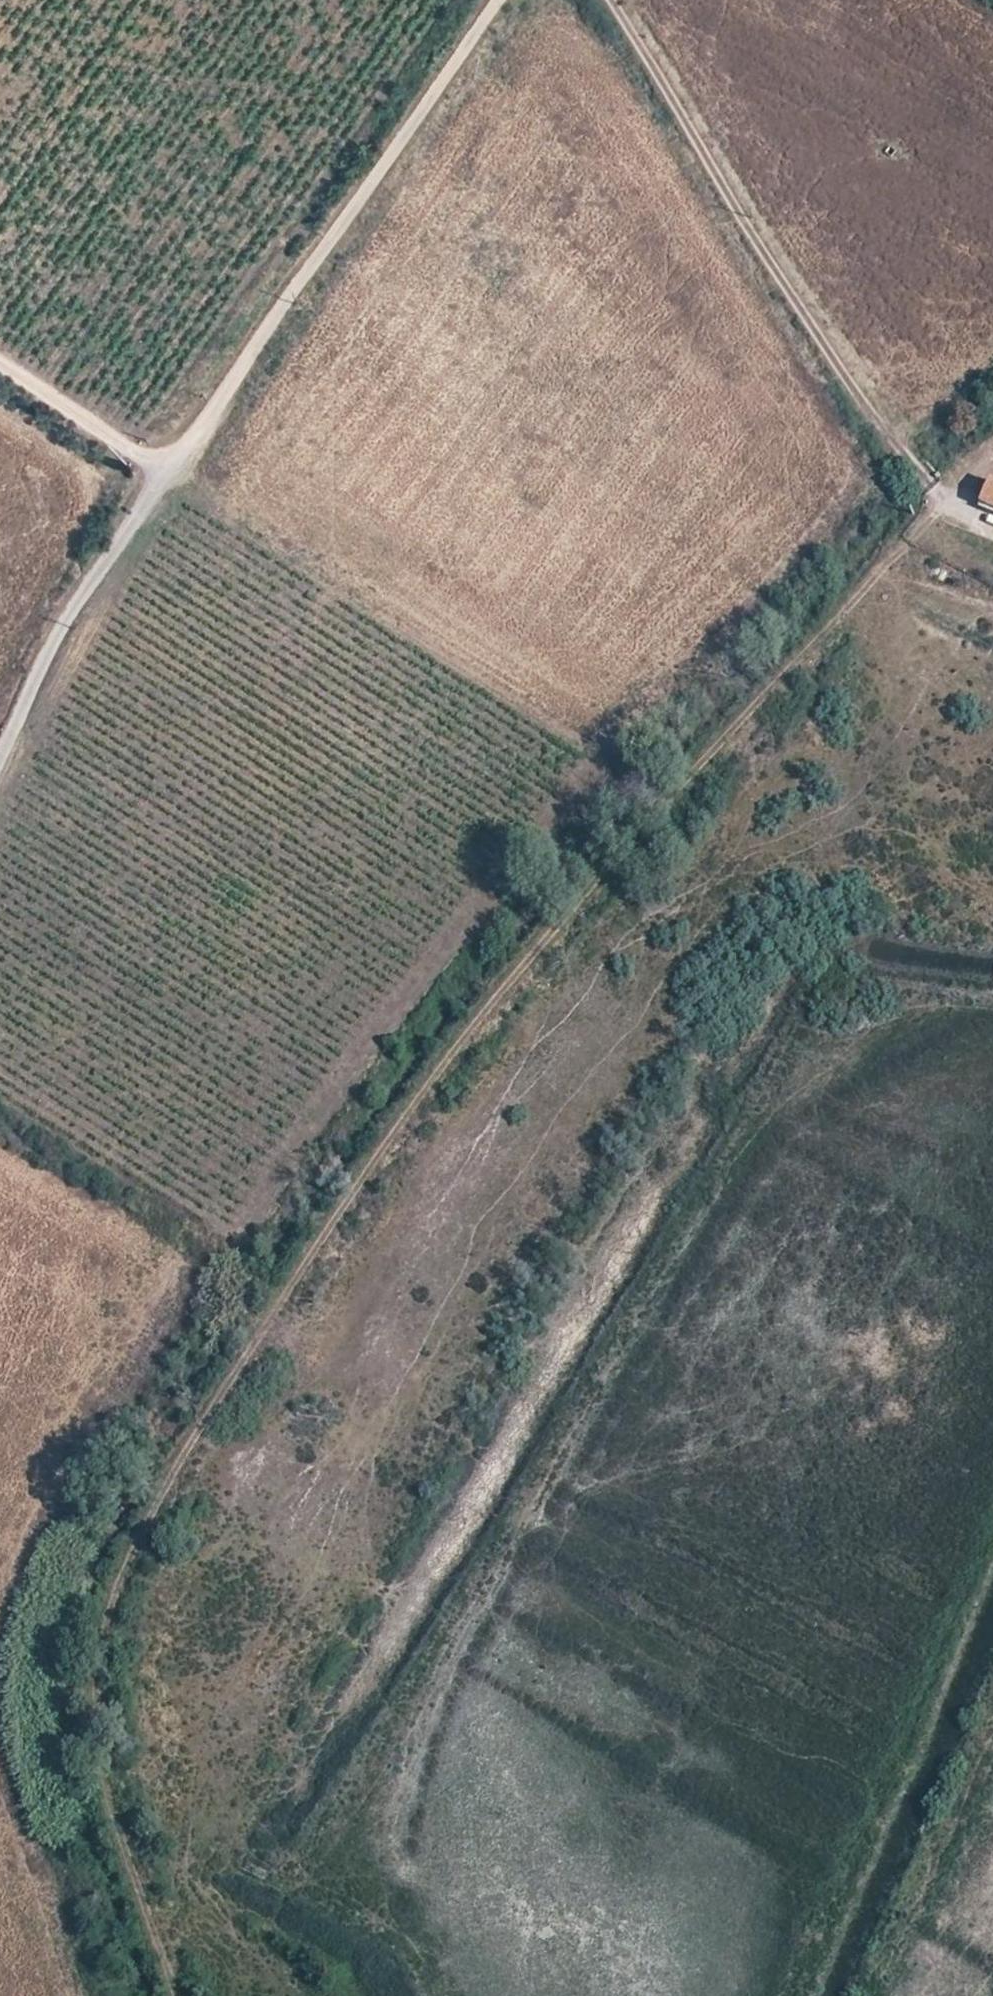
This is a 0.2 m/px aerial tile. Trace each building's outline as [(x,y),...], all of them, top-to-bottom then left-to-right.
[(992,510),(992,483),(982,505),(992,510)]
